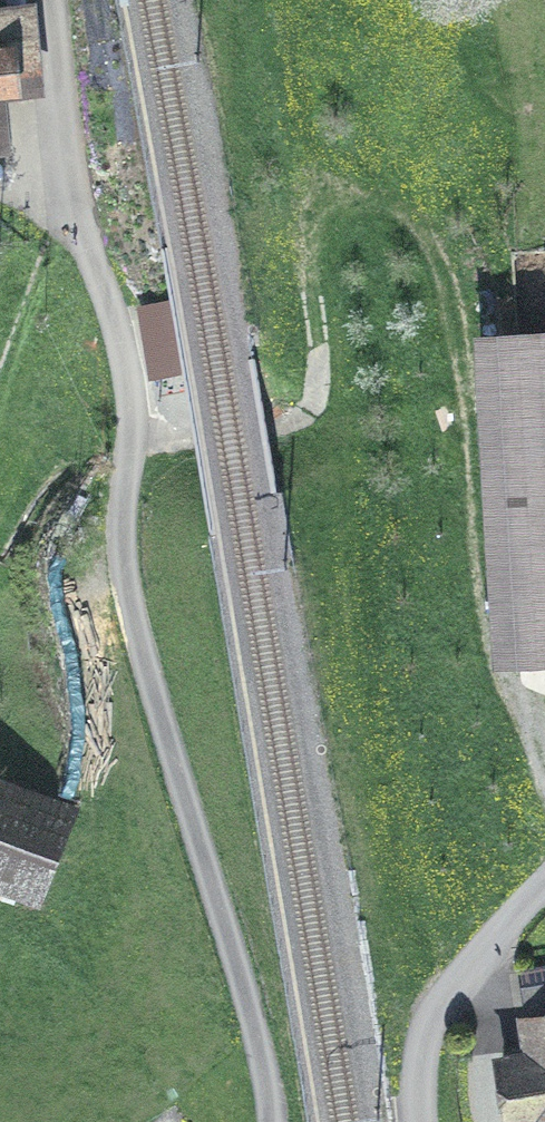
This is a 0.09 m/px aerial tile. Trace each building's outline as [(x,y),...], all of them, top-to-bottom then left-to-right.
[(0,15),(0,90),(34,87),(27,13),(0,15)] [(500,346),(514,652),(544,650),(544,343),(500,346)] [(0,788),(0,881),(40,897),(73,818),(0,788)] [(531,1026),(536,1061),(505,1065),(514,1121),(537,1117),(538,1121),(544,1121),(544,1024),(531,1026)]
